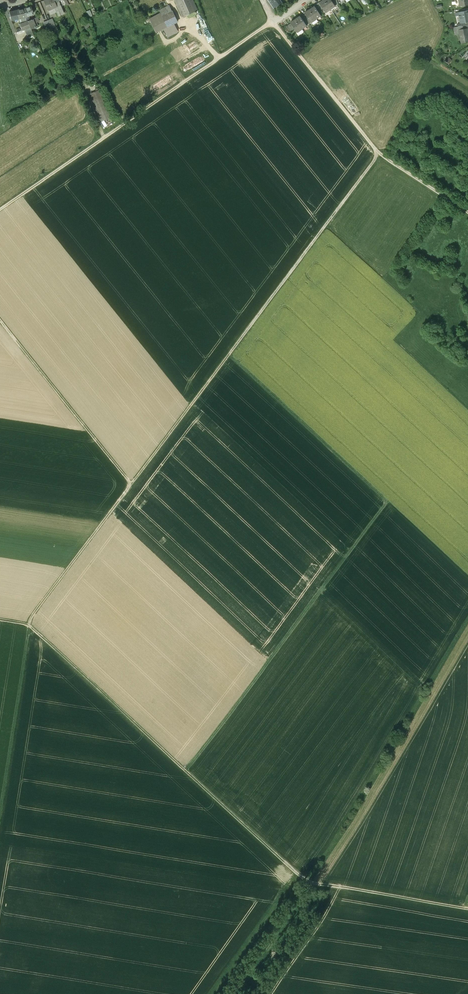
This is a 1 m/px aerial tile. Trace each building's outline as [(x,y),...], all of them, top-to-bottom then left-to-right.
[(56,5),(55,2),(54,0),(39,0),(43,10),(56,5)] [(60,4),(58,0),(55,2),(56,5),(60,15),(64,13),(60,4)] [(182,17),(197,10),(193,0),(175,0),(182,17)] [(274,8),(282,3),(280,0),(268,0),(274,8)] [(319,2),(323,8),(326,12),(331,9),(324,0),(323,0),(320,2),(319,2)] [(331,0),(324,0),(331,9),(335,6),(333,2),(331,0)] [(24,8),(26,17),(28,15),(34,13),(30,5),(24,8)] [(169,5),(159,10),(160,13),(167,25),(168,27),(174,23),(177,22),(169,5)] [(318,12),(314,6),(310,9),(316,19),(321,16),(318,12)] [(26,17),(24,8),(17,10),(19,18),(26,17)] [(310,9),(305,12),(306,13),(309,18),(312,22),(316,19),(310,9)] [(11,20),(19,18),(17,10),(9,12),(11,20)] [(458,12),(461,23),(467,22),(467,10),(458,12)] [(167,25),(160,13),(149,19),(156,32),(164,29),(163,28),(168,27),(167,25)] [(295,19),(302,29),(307,26),(304,22),(301,16),(300,16),(295,19)] [(30,20),(27,21),(30,26),(31,28),(40,24),(36,17),(30,20)] [(52,18),(47,20),(52,31),(54,35),(58,33),(52,18)] [(295,19),(291,22),(291,23),(295,28),(297,32),(302,29),(295,19)] [(24,28),(30,26),(27,21),(20,24),(21,29),(24,28)] [(179,32),(174,23),(168,27),(163,28),(164,29),(168,37),(179,32)] [(33,34),(31,28),(30,26),(24,28),(27,37),(33,34)] [(453,28),(454,34),(459,33),(459,30),(463,29),(463,26),(462,26),(458,27),(453,28)] [(459,30),(459,33),(459,34),(460,34),(461,43),(467,42),(467,30),(467,28),(463,29),(459,30)] [(62,41),(57,43),(63,57),(68,55),(62,41)] [(72,64),(67,66),(74,83),(79,80),(72,64)] [(41,349),(36,352),(44,361),(48,357),(41,349)]
